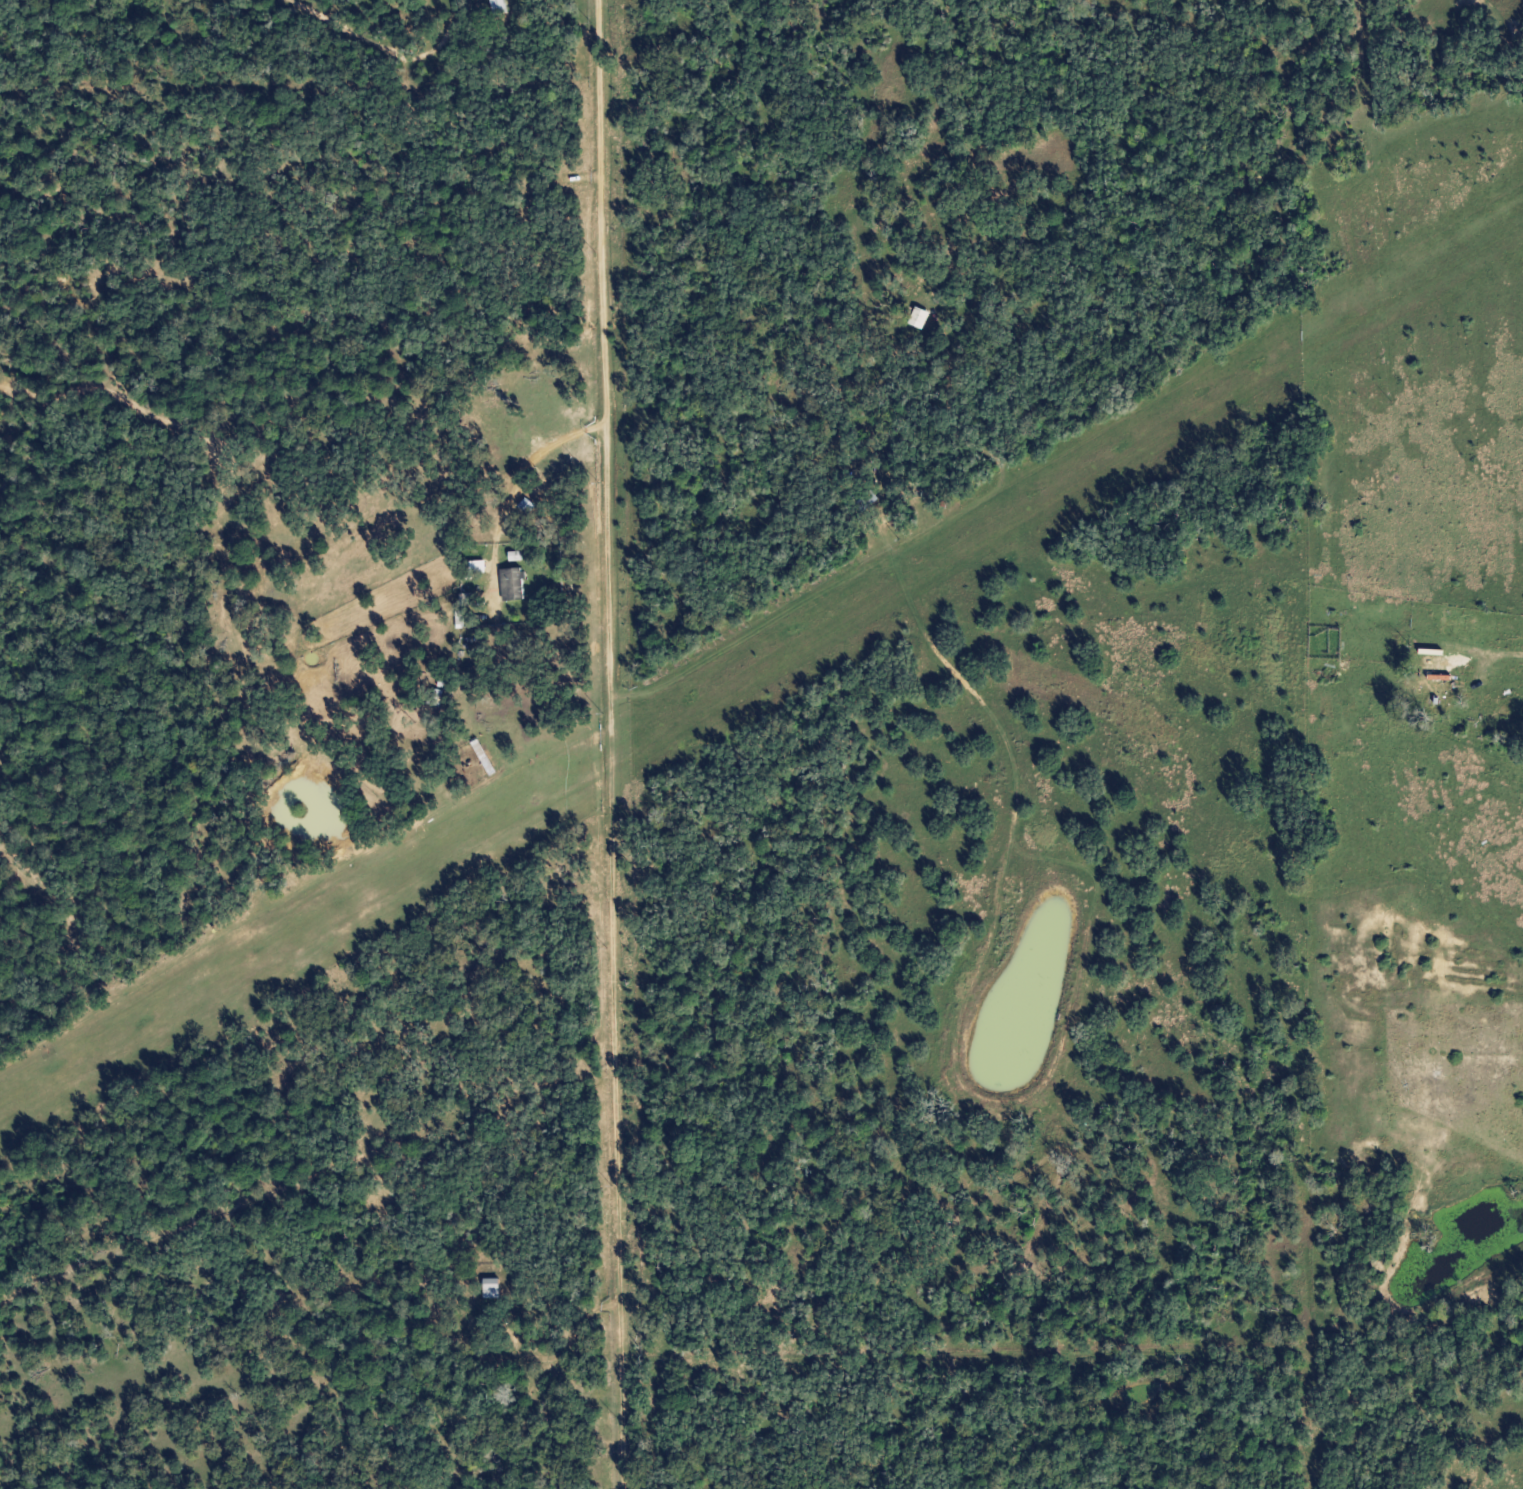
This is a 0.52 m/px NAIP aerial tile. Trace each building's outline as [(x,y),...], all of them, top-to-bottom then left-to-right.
[(491,16),(506,12),(504,0),(488,0),(491,16)] [(906,323),(920,330),(928,312),(914,305),(906,323)] [(533,504),(522,498),(516,508),(526,514),(533,504)] [(498,569),(499,600),(522,600),(521,568),(498,569)] [(1417,679),(1417,696),(1450,696),(1450,679),(1417,679)] [(497,1299),(497,1278),(481,1278),(481,1299),(497,1299)]
